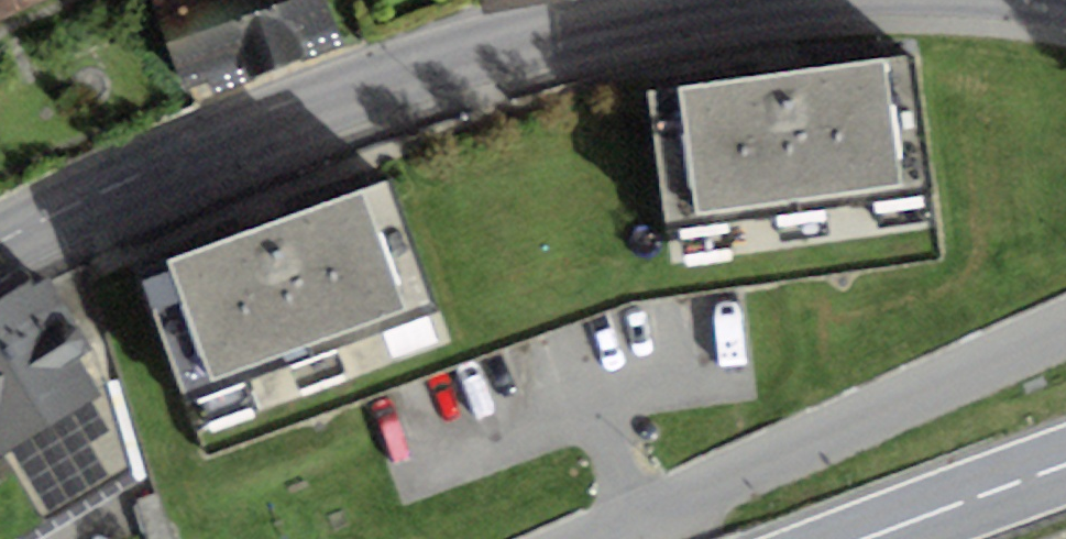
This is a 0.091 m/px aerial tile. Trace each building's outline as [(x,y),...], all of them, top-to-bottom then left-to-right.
[(182,94),(319,42),(303,0),(156,0),(147,3),(182,94)] [(938,234),(916,69),(651,104),(673,269),(938,234)] [(390,189),(145,283),(209,440),(452,346),(390,189)] [(0,303),(0,444),(45,515),(134,466),(104,390),(31,285),(0,303)]
